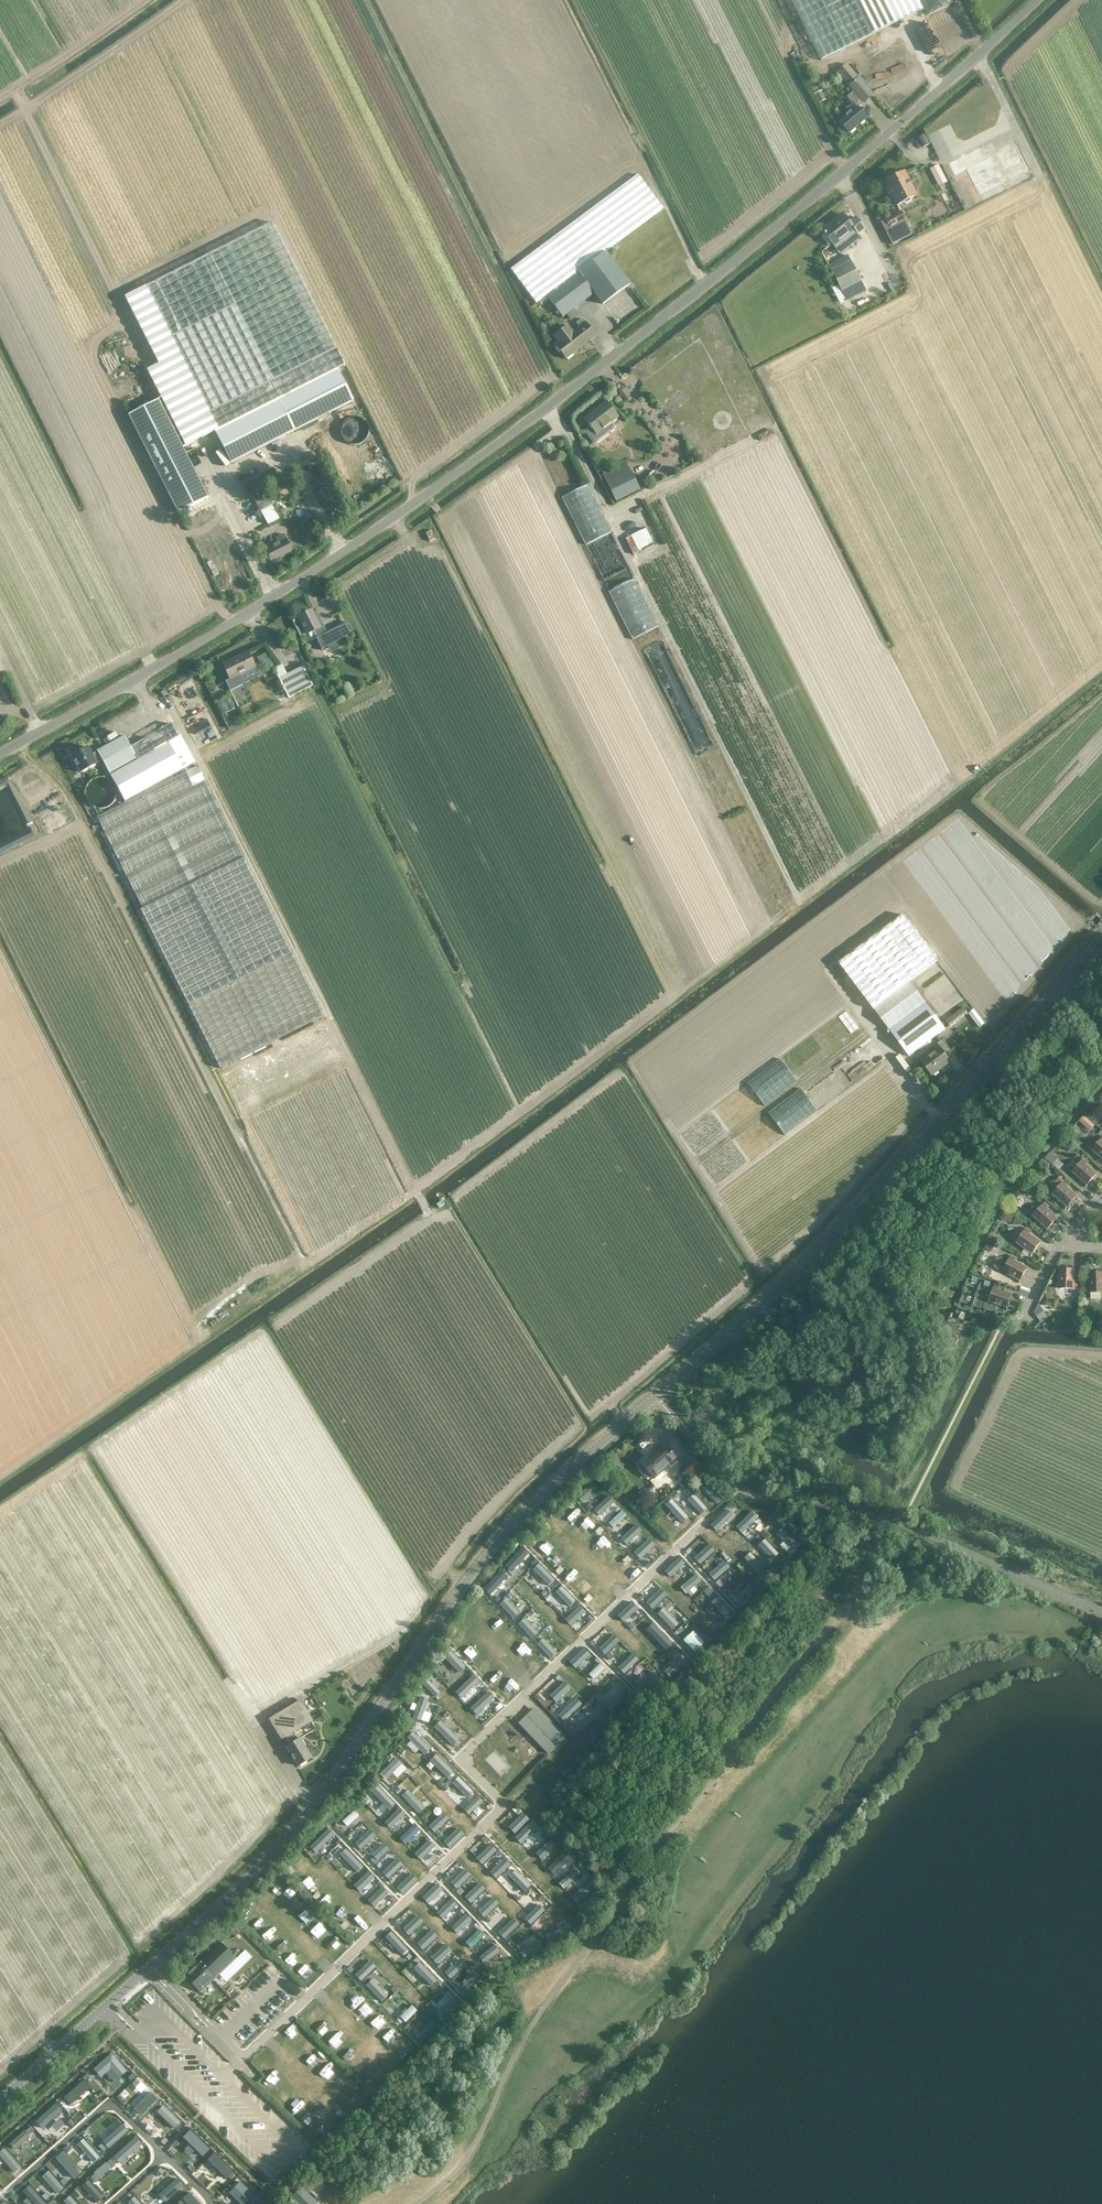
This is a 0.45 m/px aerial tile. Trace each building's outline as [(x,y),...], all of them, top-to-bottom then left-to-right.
[(820,60),(845,47),(871,34),(854,0),(790,0),(820,60)] [(871,34),(896,22),(886,0),(854,0),(871,34)] [(854,91),(847,97),(852,102),(846,108),(849,112),(838,121),(841,125),(837,129),(843,136),(847,132),(848,133),(866,118),(857,108),(863,102),(863,103),(873,95),(858,78),(849,86),(850,87),(854,91)] [(844,93),(847,97),(854,91),(850,87),(844,93)] [(977,193),(1029,171),(1017,143),(984,158),(979,147),(949,160),(954,173),(967,168),(977,193)] [(946,179),(938,165),(930,169),(938,183),(946,179)] [(884,181),(896,205),(916,195),(904,171),(884,181)] [(536,303),(546,295),(605,252),(663,208),(638,174),(510,269),(536,303)] [(904,220),(900,211),(886,219),(891,227),(894,225),(904,220)] [(832,221),(821,230),(834,247),(855,230),(858,234),(865,229),(855,217),(849,222),(843,215),(834,222),(832,221)] [(891,227),(886,229),(893,243),(898,241),(891,227)] [(276,228),(134,300),(163,359),(146,368),(185,446),(202,438),(214,431),(278,399),(344,365),(276,228)] [(629,284),(605,252),(546,295),(562,317),(566,314),(570,319),(577,314),(573,309),(594,293),(602,304),(629,284)] [(831,271),(841,291),(860,281),(851,261),(831,271)] [(579,327),(572,332),(567,325),(554,336),(559,342),(555,345),(566,359),(595,336),(582,319),(576,323),(579,327)] [(278,399),(214,431),(231,463),(294,431),(278,399)] [(128,415),(178,513),(208,498),(158,400),(128,415)] [(584,418),(590,426),(586,429),(586,432),(593,442),(596,442),(613,429),(614,426),(611,422),(617,417),(618,417),(605,401),(605,402),(584,418)] [(346,434),(358,443),(370,428),(355,417),(350,423),(353,425),(346,434)] [(602,475),(616,501),(640,489),(626,463),(602,475)] [(585,544),(611,532),(589,483),(562,495),(585,544)] [(265,490),(254,496),(268,525),(280,519),(265,490)] [(626,535),(631,550),(652,543),(647,528),(626,535)] [(425,533),(429,541),(435,538),(431,530),(425,533)] [(265,549),(272,563),(293,553),(283,534),(275,538),(278,543),(265,549)] [(657,627),(636,577),(609,589),(631,638),(657,627)] [(313,631),(317,638),(321,636),(317,629),(320,628),(312,611),(298,617),(298,618),(292,621),(300,637),(306,634),(307,634),(313,631)] [(347,623),(321,636),(317,638),(316,638),(322,650),(353,634),(347,623)] [(247,651),(222,664),(230,679),(226,681),(230,690),(245,683),(264,674),(260,665),(259,663),(254,665),(247,651)] [(268,652),(258,657),(262,665),(265,663),(269,671),(277,667),(273,658),(272,659),(268,652)] [(312,686),(302,666),(278,679),(288,698),(312,686)] [(146,726),(148,731),(160,727),(158,722),(146,726)] [(98,752),(92,755),(96,763),(102,760),(125,801),(180,770),(183,769),(197,761),(188,746),(174,753),(168,743),(137,760),(124,736),(97,751),(98,752)] [(72,755),(71,756),(81,772),(96,763),(96,764),(97,764),(96,763),(92,755),(87,747),(72,756),(72,755)] [(125,802),(96,816),(143,907),(140,909),(220,1068),(323,1016),(291,952),(197,766),(182,774),(180,770),(125,801),(125,802)] [(114,791),(114,788),(113,785),(112,783),(110,781),(108,779),(105,777),(102,776),(99,776),(97,776),(94,777),(91,779),(89,781),(87,783),(86,785),(85,788),(85,791),(86,796),(87,798),(89,800),(91,802),(93,804),(96,805),(98,805),(100,805),(104,804),(107,803),(109,801),(111,799),(113,797),(114,794),(114,791)] [(946,1028),(910,980),(937,960),(903,914),(839,962),(909,1056),(946,1028)] [(963,1006),(945,1020),(949,1026),(967,1012),(963,1006)] [(973,1009),(967,1014),(978,1028),(984,1024),(973,1009)] [(940,1047),(921,1061),(932,1075),(951,1061),(945,1054),(951,1050),(943,1039),(937,1043),(940,1047)] [(1092,1124),(1082,1115),(1077,1121),(1087,1129),(1092,1124)] [(1096,1153),(1101,1158),(1101,1138),(1092,1149),(1096,1153)] [(1049,1152),(1043,1158),(1050,1165),(1056,1159),(1049,1152)] [(1088,1162),(1087,1161),(1089,1158),(1087,1156),(1085,1159),(1084,1158),(1073,1171),(1087,1184),(1096,1174),(1086,1164),(1088,1162)] [(1053,1184),(1058,1188),(1053,1193),(1067,1206),(1077,1196),(1066,1186),(1068,1184),(1060,1176),(1053,1184)] [(1028,1185),(1023,1181),(1018,1187),(1023,1191),(1028,1185)] [(1033,1215),(1037,1219),(1048,1228),(1057,1218),(1047,1208),(1049,1206),(1045,1202),(1033,1215)] [(1009,1223),(1013,1217),(1003,1210),(999,1217),(1009,1223)] [(1016,1242),(1032,1253),(1040,1242),(1029,1234),(1031,1231),(1027,1228),(1016,1242)] [(985,1248),(991,1251),(996,1242),(990,1239),(985,1248)] [(1003,1271),(1020,1280),(1027,1268),(1015,1261),(1016,1258),(1012,1255),(1003,1271)] [(1077,1284),(1074,1283),(1074,1269),(1060,1269),(1059,1288),(1077,1289),(1077,1284)] [(1101,1292),(1101,1272),(1090,1273),(1090,1292),(1101,1292)] [(989,1301),(1008,1307),(1012,1294),(999,1289),(1000,1286),(995,1284),(989,1301)] [(1044,1311),(1037,1316),(1041,1322),(1049,1317),(1044,1311)] [(593,1407),(586,1412),(593,1422),(599,1419),(593,1407)] [(638,1461),(641,1465),(639,1467),(639,1469),(646,1478),(649,1478),(651,1476),(653,1478),(669,1464),(671,1466),(679,1459),(666,1445),(661,1449),(656,1445),(638,1461)] [(679,1469),(687,1479),(688,1480),(702,1468),(692,1457),(679,1469)] [(597,1489),(591,1482),(576,1495),(582,1502),(597,1489)] [(723,1497),(709,1482),(702,1488),(716,1503),(723,1497)] [(706,1507),(693,1492),(686,1498),(700,1513),(706,1507)] [(613,1502),(607,1495),(593,1508),(599,1515),(613,1502)] [(688,1516),(671,1498),(665,1504),(682,1522),(688,1516)] [(568,1511),(574,1519),(582,1512),(576,1505),(568,1511)] [(732,1515),(726,1508),(709,1524),(715,1531),(732,1515)] [(626,1515),(621,1510),(608,1522),(614,1527),(626,1515)] [(757,1517),(751,1510),(735,1526),(741,1532),(757,1517)] [(641,1531),(635,1524),(620,1538),(626,1544),(641,1531)] [(800,1543),(781,1527),(775,1534),(794,1550),(800,1543)] [(654,1544),(648,1538),(634,1552),(640,1558),(654,1544)] [(778,1553),(764,1538),(758,1544),(772,1559),(778,1553)] [(715,1551),(709,1544),(693,1557),(700,1564),(715,1551)] [(528,1553),(522,1546),(504,1564),(510,1571),(528,1553)] [(764,1566),(749,1551),(743,1557),(758,1572),(764,1566)] [(685,1563),(678,1556),(664,1570),(670,1577),(685,1563)] [(729,1567),(723,1560),(708,1572),(714,1579),(729,1567)] [(548,1585),(554,1579),(538,1562),(532,1568),(548,1585)] [(489,1594),(507,1576),(501,1569),(483,1587),(489,1594)] [(726,1582),(733,1578),(729,1571),(722,1576),(726,1582)] [(700,1580),(695,1574),(680,1586),(686,1593),(700,1580)] [(754,1590),(748,1584),(733,1597),(739,1603),(754,1590)] [(575,1600),(561,1585),(555,1591),(569,1606),(575,1600)] [(667,1595),(660,1587),(646,1601),(653,1608),(667,1595)] [(709,1587),(703,1591),(708,1596),(713,1591),(709,1587)] [(730,1609),(717,1595),(711,1601),(723,1615),(730,1609)] [(519,1612),(505,1597),(499,1603),(512,1618),(519,1612)] [(638,1608),(632,1602),(617,1615),(623,1622),(638,1608)] [(584,1611),(579,1605),(564,1619),(570,1625),(584,1611)] [(678,1623),(663,1607),(656,1614),(672,1630),(678,1623)] [(641,1610),(635,1615),(640,1620),(646,1614),(641,1610)] [(537,1632),(524,1617),(518,1623),(531,1638),(537,1632)] [(673,1643),(652,1622),(645,1629),(666,1649),(673,1643)] [(619,1640),(613,1634),(599,1648),(605,1654),(619,1640)] [(700,1646),(688,1634),(683,1639),(694,1651),(700,1646)] [(556,1652),(542,1637),(536,1643),(550,1658),(556,1652)] [(465,1665),(449,1648),(442,1654),(458,1672),(465,1665)] [(589,1654),(583,1648),(569,1662),(575,1668),(589,1654)] [(639,1659),(632,1653),(618,1667),(624,1673),(639,1659)] [(684,1663),(678,1657),(674,1660),(664,1671),(670,1677),(684,1663)] [(538,1659),(531,1663),(535,1671),(543,1667),(538,1659)] [(445,1680),(451,1675),(438,1660),(431,1666),(445,1680)] [(604,1668),(599,1662),(588,1673),(594,1678),(604,1668)] [(494,1677),(500,1682),(507,1676),(500,1670),(494,1677)] [(658,1681),(655,1671),(633,1678),(636,1688),(658,1681)] [(479,1681),(473,1675),(455,1691),(461,1698),(479,1681)] [(440,1691),(426,1677),(421,1682),(435,1696),(440,1691)] [(570,1687),(564,1681),(549,1695),(555,1701),(570,1687)] [(495,1698),(488,1691),(471,1707),(477,1714),(495,1698)] [(626,1697),(619,1691),(607,1706),(614,1712),(626,1697)] [(429,1698),(420,1695),(413,1717),(421,1720),(429,1698)] [(581,1704),(575,1698),(558,1715),(564,1721),(581,1704)] [(270,1718),(269,1719),(281,1738),(280,1739),(281,1739),(286,1736),(290,1744),(298,1739),(294,1731),(312,1720),(312,1721),(313,1721),(311,1718),(300,1700),(270,1718)] [(518,1723),(548,1754),(565,1738),(535,1707),(518,1723)] [(575,1736),(582,1744),(603,1725),(595,1717),(575,1736)] [(459,1738),(440,1720),(434,1726),(453,1745),(459,1738)] [(431,1749),(413,1731),(407,1737),(425,1755),(431,1749)] [(298,1739),(290,1744),(286,1747),(298,1766),(311,1758),(310,1756),(315,1753),(310,1748),(307,1750),(300,1738),(298,1739)] [(400,1751),(410,1760),(419,1749),(409,1740),(400,1751)] [(454,1771),(436,1753),(430,1759),(440,1770),(447,1777),(454,1771)] [(396,1756),(380,1772),(386,1779),(402,1763),(396,1756)] [(473,1790),(459,1776),(453,1782),(467,1797),(473,1790)] [(395,1803),(378,1785),(371,1791),(389,1809),(395,1803)] [(425,1807),(408,1789),(402,1795),(418,1813),(425,1807)] [(482,1800),(477,1795),(464,1809),(469,1814),(482,1800)] [(405,1814),(399,1808),(384,1822),(390,1828),(405,1814)] [(359,1815),(355,1810),(343,1820),(347,1826),(359,1815)] [(450,1818),(443,1812),(429,1826),(436,1832),(450,1818)] [(515,1833),(528,1818),(522,1812),(508,1827),(515,1833)] [(538,1826),(532,1820),(514,1836),(521,1843),(538,1826)] [(420,1830),(414,1824),(400,1837),(406,1844),(420,1830)] [(334,1834),(328,1828),(310,1846),(315,1852),(334,1834)] [(464,1833),(458,1828),(444,1841),(450,1847),(464,1833)] [(376,1835),(370,1829),(355,1843),(361,1849),(376,1835)] [(556,1846),(550,1839),(535,1852),(541,1859),(556,1846)] [(435,1846),(429,1840),(415,1853),(421,1860),(435,1846)] [(389,1848),(383,1843),(372,1853),(377,1859),(389,1848)] [(497,1850),(490,1843),(476,1857),(482,1864),(497,1850)] [(363,1866),(346,1848),(340,1854),(357,1872),(363,1866)] [(571,1857),(565,1850),(547,1867),(553,1874),(571,1857)] [(403,1864),(397,1858),(383,1871),(389,1878),(403,1864)] [(510,1864),(504,1858),(489,1872),(495,1878),(510,1864)] [(471,1875),(464,1868),(450,1882),(457,1888),(471,1875)] [(579,1873),(574,1868),(559,1882),(563,1887),(579,1873)] [(530,1885),(514,1869),(508,1875),(524,1891),(530,1885)] [(375,1877),(369,1871),(353,1885),(359,1891),(375,1877)] [(416,1879),(411,1873),(397,1887),(403,1892),(416,1879)] [(594,1887),(588,1880),(570,1896),(577,1903),(594,1887)] [(484,1889),(478,1882),(464,1896),(470,1902),(484,1889)] [(442,1890),(436,1883),(421,1896),(428,1903),(431,1900),(442,1890)] [(388,1892),(383,1886),(368,1900),(374,1906),(388,1892)] [(499,1903),(493,1897),(479,1910),(484,1916),(499,1903)] [(457,1904),(451,1898),(436,1912),(443,1918),(445,1915),(457,1904)] [(544,1909),(537,1903),(524,1918),(530,1924),(544,1909)] [(448,1917),(452,1921),(463,1909),(459,1906),(448,1917)] [(471,1919),(465,1913),(451,1926),(457,1932),(471,1919)] [(423,1922),(417,1915),(403,1928),(409,1935),(423,1922)] [(519,1925),(512,1918),(498,1932),(505,1938),(519,1925)] [(572,1930),(567,1922),(544,1935),(549,1943),(572,1930)] [(236,1937),(242,1931),(237,1925),(230,1931),(236,1937)] [(484,1935),(478,1928),(464,1941),(471,1948),(484,1935)] [(438,1936),(432,1929),(417,1943),(424,1950),(438,1936)] [(408,1949),(391,1930),(385,1936),(402,1955),(408,1949)] [(219,1942),(217,1944),(213,1939),(191,1960),(196,1964),(184,1975),(200,1991),(234,1958),(219,1942)] [(543,1948),(539,1940),(520,1952),(525,1960),(543,1948)] [(484,1963),(499,1950),(494,1943),(478,1956),(484,1963)] [(452,1950),(446,1944),(431,1957),(437,1963),(452,1950)] [(466,1964),(460,1958),(445,1971),(450,1978),(466,1964)] [(376,1966),(370,1960),(355,1974),(362,1980),(376,1966)] [(437,1980),(420,1962),(413,1968),(431,1986),(437,1980)] [(305,1965),(298,1971),(304,1978),(311,1971),(305,1965)] [(481,1980),(474,1974),(460,1989),(467,1995),(481,1980)] [(343,1997),(355,1986),(347,1977),(335,1988),(343,1997)] [(388,1995),(373,1979),(366,1985),(381,2001),(388,1995)] [(392,1992),(384,1999),(391,2007),(399,2000),(392,1992)] [(460,2005),(453,1999),(439,2015),(445,2021),(460,2005)] [(417,2010),(412,2005),(400,2016),(405,2022),(417,2010)] [(301,2014),(308,2022),(317,2013),(309,2006),(301,2014)] [(437,2027),(430,2020),(415,2035),(421,2042),(437,2027)] [(320,2035),(328,2029),(321,2021),(313,2028),(320,2035)] [(296,2043),(304,2036),(297,2029),(290,2036),(296,2043)] [(127,2070),(112,2052),(93,2068),(101,2077),(110,2068),(118,2077),(127,2070)] [(89,2087),(82,2080),(64,2096),(70,2104),(89,2087)] [(138,2082),(133,2093),(143,2098),(148,2087),(138,2082)] [(141,2115),(158,2098),(151,2091),(134,2108),(141,2115)] [(63,2109),(56,2102),(36,2121),(42,2128),(63,2109)] [(181,2121),(164,2104),(157,2111),(174,2128),(181,2121)] [(129,2131),(123,2124),(102,2141),(108,2148),(129,2131)] [(210,2149),(190,2129),(183,2136),(202,2156),(210,2149)] [(30,2136),(25,2130),(9,2143),(15,2149),(30,2136)] [(37,2131),(22,2144),(27,2150),(42,2137),(37,2131)] [(120,2164),(142,2144),(135,2136),(113,2156),(120,2164)] [(100,2156),(83,2138),(76,2144),(93,2162),(100,2156)] [(5,2148),(0,2152),(0,2155),(15,2172),(21,2167),(5,2148)] [(82,2172),(64,2151),(56,2158),(74,2178),(82,2172)] [(233,2172),(214,2152),(208,2159),(227,2178),(233,2172)] [(111,2168),(105,2162),(94,2172),(99,2178),(111,2168)] [(64,2187),(49,2170),(42,2176),(57,2193),(64,2187)] [(154,2189),(158,2185),(149,2176),(145,2180),(154,2189)] [(183,2185),(177,2178),(158,2194),(165,2201),(183,2185)] [(104,2197),(88,2179),(82,2185),(97,2202),(104,2197)] [(318,2182),(325,2188),(327,2186),(321,2179),(318,2182)] [(241,2181),(229,2192),(241,2203),(256,2203),(260,2200),(241,2181)] [(316,2197),(325,2188),(318,2182),(310,2190),(316,2197)] [(29,2184),(22,2191),(34,2203),(46,2203),(29,2184)] [(141,2192),(153,2203),(164,2203),(165,2202),(148,2185),(141,2192)] [(289,2198),(295,2203),(316,2203),(318,2203),(301,2186),(289,2198)] [(189,2191),(175,2203),(201,2203),(189,2191)] [(70,2195),(63,2200),(67,2203),(78,2203),(70,2195)] [(134,2196),(128,2201),(130,2203),(141,2203),(134,2196)]
